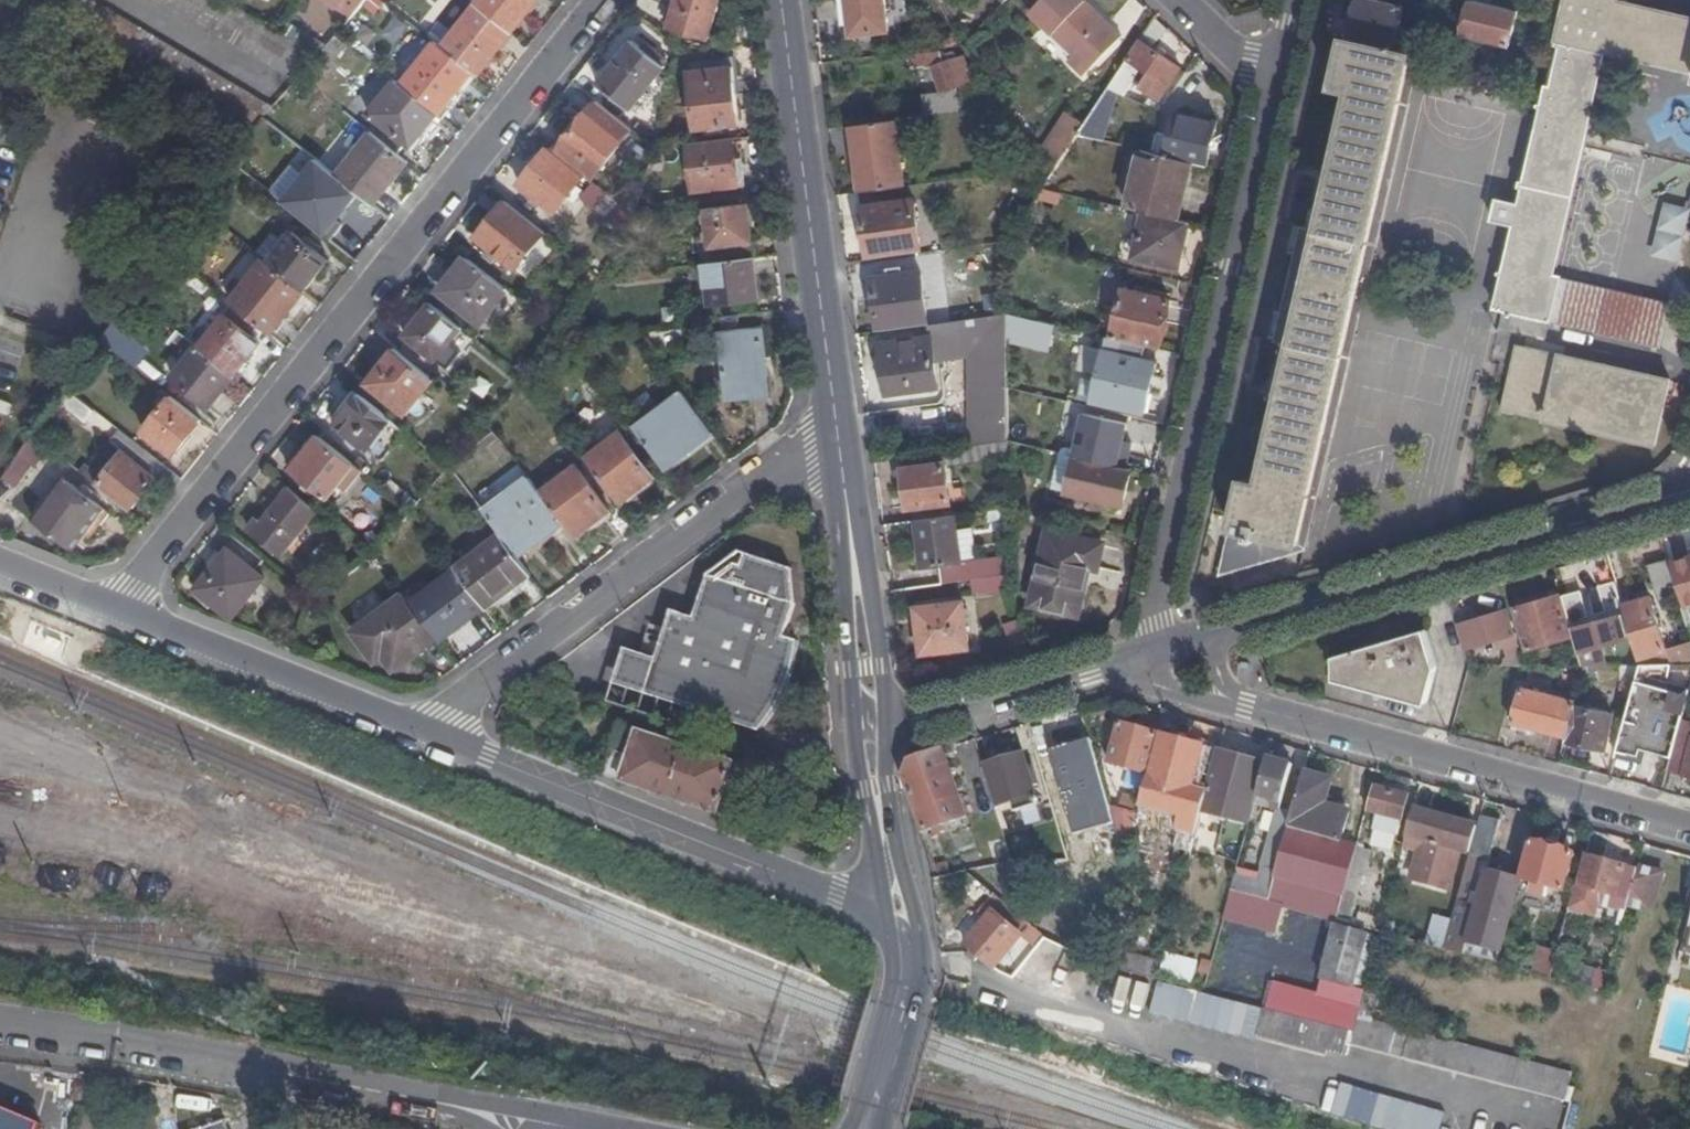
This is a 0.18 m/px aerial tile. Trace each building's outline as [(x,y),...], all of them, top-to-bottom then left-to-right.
[(260,99),(94,0),(66,0),(58,15),(244,127),(260,99)] [(300,44),(280,31),(227,0),(163,0),(284,72),(300,44)] [(352,12),(364,0),(331,0),(352,12)] [(474,5),(509,33),(520,19),(535,0),(478,0),(474,5)] [(665,28),(705,39),(716,0),(673,0),(665,28)] [(884,0),(838,0),(841,19),(849,18),(851,36),(888,32),(884,0)] [(1083,77),(1121,39),(1081,0),(1043,0),(1028,15),(1072,57),(1066,62),(1083,77)] [(1350,40),(1392,50),(1402,6),(1375,0),(1359,0),(1350,40)] [(1490,5),(1471,0),(1462,35),(1508,45),(1516,11),(1490,5)] [(1617,0),(1565,0),(1519,202),(1496,198),(1491,218),(1514,224),(1495,307),(1657,345),(1667,303),(1555,276),(1605,51),(1689,71),(1689,18),(1617,1),(1617,0)] [(467,14),(439,48),(470,73),(475,77),(509,33),(474,5),(467,14)] [(326,44),(286,20),(280,31),(300,44),(309,49),(315,56),(326,44)] [(326,44),(315,56),(325,65),(344,42),(334,34),(326,44)] [(1350,40),(1344,39),(1332,88),(1349,92),(1318,230),(1300,226),(1274,341),(1291,344),(1259,483),(1242,480),(1221,573),(1305,549),(1351,346),(1417,56),(1392,50),(1350,40)] [(1178,68),(1138,41),(1126,60),(1146,73),(1140,82),(1137,87),(1158,100),(1178,68)] [(596,85),(628,111),(663,67),(631,42),(596,85)] [(433,43),(399,86),(435,115),(437,116),(470,73),(439,48),(433,43)] [(929,61),(927,52),(909,54),(912,71),(924,69),(923,62),(929,61)] [(922,96),(924,119),(957,114),(955,90),(972,83),(962,56),(954,58),(953,53),(939,57),(941,62),(932,68),(940,93),(922,96)] [(738,124),(729,60),(686,65),(694,130),(738,124)] [(1126,60),(1119,69),(1140,82),(1146,73),(1126,60)] [(369,132),(370,134),(397,155),(406,144),(409,147),(435,115),(399,86),(394,81),(368,114),(377,122),(369,132)] [(1099,142),(1115,94),(1106,89),(1080,128),(1075,136),(1099,142)] [(1190,164),(1204,167),(1215,123),(1173,114),(1168,134),(1163,157),(1190,164)] [(1028,172),(1053,169),(1075,136),(1080,128),(1064,118),(1028,172)] [(554,154),(582,176),(589,182),(617,146),(582,119),(554,154)] [(893,123),(849,128),(857,194),(902,188),(893,123)] [(1163,157),(1168,134),(1154,130),(1150,153),(1163,157)] [(370,134),(336,176),(372,205),(406,162),(397,155),(370,134)] [(730,140),(687,144),(692,193),(736,187),(734,168),(730,140)] [(554,154),(546,147),(516,185),(552,213),(582,176),(554,154)] [(1126,210),(1141,214),(1169,220),(1177,186),(1184,187),(1190,164),(1163,157),(1150,153),(1141,152),(1126,210)] [(743,186),(740,167),(734,168),(736,187),(743,186)] [(1169,220),(1175,222),(1184,187),(1177,186),(1169,220)] [(542,233),(504,202),(474,239),(513,270),(542,233)] [(867,261),(919,254),(912,203),(860,210),(867,261)] [(745,204),(704,209),(709,249),(699,249),(701,266),(703,265),(750,260),(751,260),(745,204)] [(1176,269),(1187,224),(1175,222),(1169,220),(1141,214),(1132,258),(1176,269)] [(291,234),(268,264),(303,292),(327,262),(291,234)] [(503,289),(466,259),(439,291),(475,321),(503,289)] [(261,260),(228,303),(268,335),(303,292),(268,264),(261,260)] [(755,301),(750,260),(703,265),(708,307),(755,301)] [(869,281),(876,332),(926,326),(918,274),(869,281)] [(1150,291),(1136,287),(1134,294),(1148,297),(1150,291)] [(1110,339),(1157,350),(1168,302),(1148,297),(1134,294),(1121,291),(1110,339)] [(412,344),(402,356),(423,373),(459,328),(430,304),(404,337),(412,344)] [(197,348),(232,376),(257,344),(222,316),(197,348)] [(1005,330),(1005,316),(926,326),(928,339),(1005,330)] [(1037,338),(1040,323),(1005,316),(1005,330),(1037,338)] [(743,332),(741,317),(717,320),(719,335),(743,332)] [(109,326),(98,340),(131,366),(142,352),(109,326)] [(759,330),(743,332),(719,335),(727,399),(767,394),(759,330)] [(931,361),(969,357),(970,447),(1006,442),(1005,330),(928,339),(931,361)] [(197,348),(179,334),(172,342),(190,356),(171,380),(206,408),(232,376),(197,348)] [(931,361),(928,339),(878,346),(885,395),(936,388),(931,361)] [(1655,446),(1669,379),(1559,354),(1515,344),(1500,409),(1567,425),(1655,446)] [(402,356),(394,349),(366,384),(404,414),(432,381),(423,373),(402,356)] [(1091,403),(1143,415),(1154,364),(1103,352),(1091,403)] [(70,391),(61,403),(86,423),(95,412),(70,391)] [(665,470),(714,433),(683,393),(634,430),(665,470)] [(402,432),(358,395),(334,425),(379,461),(402,432)] [(199,420),(169,397),(141,431),(171,455),(199,420)] [(585,459),(620,504),(653,478),(619,433),(585,459)] [(352,465),(315,435),(288,469),(324,499),(352,465)] [(153,478),(171,492),(181,479),(130,440),(95,485),(127,510),(153,478)] [(4,480),(21,489),(42,450),(24,441),(4,480)] [(943,466),(1006,457),(1006,442),(970,447),(898,458),(902,485),(903,493),(905,511),(914,509),(916,522),(951,516),(943,466)] [(82,468),(98,480),(117,455),(101,443),(82,468)] [(1121,507),(1128,471),(1073,457),(1072,462),(1064,493),(1087,499),(1101,502),(1121,507)] [(1072,462),(1056,458),(1049,489),(1064,493),(1072,462)] [(559,520),(573,538),(607,513),(573,468),(540,495),(559,520)] [(32,520),(71,551),(93,523),(99,528),(109,515),(64,479),(32,520)] [(559,520),(540,495),(528,479),(482,514),(499,535),(513,554),(559,520)] [(279,557),(316,512),(286,487),(250,533),(279,557)] [(1087,499),(1085,505),(1100,509),(1101,502),(1087,499)] [(916,522),(914,522),(921,569),(936,567),(959,563),(952,516),(951,516),(916,522)] [(1095,569),(1100,544),(1047,533),(1030,606),(1076,616),(1087,567),(1095,569)] [(483,607),(484,609),(529,575),(513,554),(499,535),(454,569),(456,572),(483,607)] [(192,590),(229,619),(262,580),(226,549),(192,590)] [(706,694),(699,713),(754,732),(760,724),(770,710),(782,691),(788,678),(793,664),(798,643),(785,639),(795,605),(781,602),(791,571),(739,553),(707,576),(691,618),(669,610),(651,659),(646,674),(669,681),(706,694)] [(959,563),(936,567),(939,585),(975,580),(1007,575),(1006,555),(959,563)] [(1670,563),(1683,608),(1689,606),(1689,557),(1670,563)] [(1676,594),(1667,561),(1648,566),(1657,599),(1676,594)] [(781,602),(795,605),(791,571),(781,602)] [(435,640),(437,642),(483,607),(456,572),(410,608),(435,640)] [(1009,588),(1007,575),(975,580),(977,593),(1009,588)] [(1581,593),(1562,598),(1571,629),(1574,629),(1579,650),(1625,637),(1620,616),(1589,624),(1581,593)] [(392,673),(435,640),(410,608),(401,596),(351,635),(373,665),(381,659),(392,673)] [(1570,638),(1558,596),(1515,608),(1527,650),(1570,638)] [(1622,606),(1638,666),(1683,665),(1689,665),(1689,644),(1665,651),(1649,599),(1622,606)] [(919,657),(968,650),(962,603),(913,611),(919,657)] [(1520,653),(1515,634),(1511,635),(1504,612),(1459,625),(1465,648),(1490,641),(1492,647),(1500,645),(1504,657),(1520,653)] [(1425,630),(1334,657),(1335,680),(1425,705),(1435,668),(1425,630)] [(608,684),(699,713),(706,694),(669,681),(646,674),(651,659),(621,648),(608,684)] [(1520,653),(1504,657),(1499,659),(1501,667),(1524,666),(1520,653)] [(1634,682),(1638,666),(1581,666),(1579,677),(1618,677),(1618,684),(1633,684),(1634,682)] [(1688,697),(1634,682),(1633,684),(1615,753),(1639,760),(1645,738),(1646,730),(1676,738),(1676,736),(1688,697)] [(1510,723),(1564,738),(1573,703),(1519,690),(1510,723)] [(1603,751),(1610,717),(1576,709),(1568,744),(1603,751)] [(1148,774),(1158,734),(1118,723),(1107,763),(1148,774)] [(621,728),(605,776),(616,780),(717,815),(717,814),(734,819),(749,772),(733,766),(733,765),(638,733),(637,734),(621,728)] [(1652,739),(1674,745),(1676,738),(1646,730),(1645,738),(1652,739)] [(1186,805),(1202,810),(1207,792),(1218,750),(1201,746),(1201,743),(1187,739),(1186,742),(1161,735),(1150,777),(1147,776),(1144,786),(1163,791),(1166,781),(1191,787),(1186,805)] [(1689,752),(1689,740),(1676,736),(1676,738),(1674,745),(1667,772),(1683,776),(1689,752)] [(1652,739),(1645,738),(1639,760),(1615,753),(1613,761),(1644,769),(1652,739)] [(909,762),(903,774),(925,831),(965,818),(943,750),(942,750),(909,762)] [(1218,750),(1207,792),(1251,803),(1262,762),(1218,750)] [(1037,806),(1021,754),(985,765),(999,807),(1012,803),(1015,812),(1037,806)] [(1292,765),(1266,758),(1256,795),(1272,799),(1270,806),(1277,808),(1280,809),(1292,765)] [(1071,794),(1091,793),(1091,770),(1070,770),(1071,794)] [(1276,871),(1268,900),(1336,919),(1342,899),(1356,847),(1340,843),(1348,814),(1323,806),(1330,780),(1302,773),(1292,812),(1276,871)] [(1186,811),(1175,850),(1190,854),(1202,810),(1186,805),(1191,787),(1166,781),(1163,791),(1160,805),(1186,811)] [(1141,800),(1160,805),(1163,791),(1144,786),(1141,800)] [(1406,796),(1373,787),(1366,810),(1376,813),(1374,824),(1396,830),(1398,819),(1400,819),(1406,796)] [(1117,808),(1119,836),(1134,835),(1132,807),(1117,808)] [(1270,870),(1276,871),(1292,812),(1280,809),(1277,808),(1261,867),(1270,870)] [(1410,879),(1448,889),(1457,855),(1463,856),(1464,850),(1460,849),(1463,835),(1473,837),(1476,827),(1413,809),(1408,825),(1424,829),(1410,879)] [(1499,821),(1479,816),(1476,827),(1473,837),(1459,888),(1467,890),(1475,857),(1488,860),(1499,821)] [(1560,841),(1548,838),(1546,846),(1558,849),(1560,841)] [(1546,846),(1530,842),(1520,878),(1513,901),(1542,909),(1548,887),(1563,890),(1573,853),(1558,849),(1546,846)] [(1627,906),(1636,871),(1585,857),(1571,908),(1597,915),(1602,893),(1614,896),(1608,918),(1623,922),(1627,906)] [(1662,873),(1638,866),(1636,871),(1627,906),(1652,912),(1662,873)] [(1476,906),(1456,901),(1451,918),(1443,949),(1464,955),(1467,943),(1499,952),(1513,901),(1520,878),(1486,869),(1476,906)] [(1231,890),(1268,900),(1276,871),(1270,870),(1266,885),(1235,876),(1231,890)] [(1231,890),(1224,916),(1260,927),(1268,900),(1231,890)] [(1342,899),(1336,919),(1349,923),(1354,902),(1342,899)] [(1451,918),(1456,901),(1448,899),(1443,916),(1451,918)] [(1689,958),(1689,949),(1686,948),(1689,934),(1689,905),(1676,954),(1689,958)] [(1021,936),(993,913),(966,945),(993,969),(1021,936)] [(1443,916),(1433,913),(1425,944),(1443,949),(1451,918),(1443,916)] [(1335,925),(1321,978),(1353,986),(1367,934),(1335,925)] [(1557,952),(1538,947),(1531,973),(1550,978),(1557,952)] [(1101,949),(1098,960),(1129,972),(1156,979),(1160,965),(1101,949)] [(1352,1031),(1356,1017),(1363,990),(1353,986),(1321,978),(1315,1002),(1269,990),(1263,1007),(1352,1031)] [(1323,1049),(1345,1055),(1348,1045),(1352,1031),(1263,1007),(1255,1036),(1322,1054),(1323,1049)] [(1567,1103),(1568,1100),(1571,1089),(1565,1087),(1569,1074),(1426,1036),(1356,1017),(1352,1031),(1348,1045),(1567,1103)] [(1448,1113),(1338,1080),(1328,1112),(1385,1128),(1443,1128),(1448,1113)] [(42,1125),(0,1108),(0,1128),(40,1128),(42,1125)] [(217,1116),(181,1128),(222,1128),(217,1116)]
